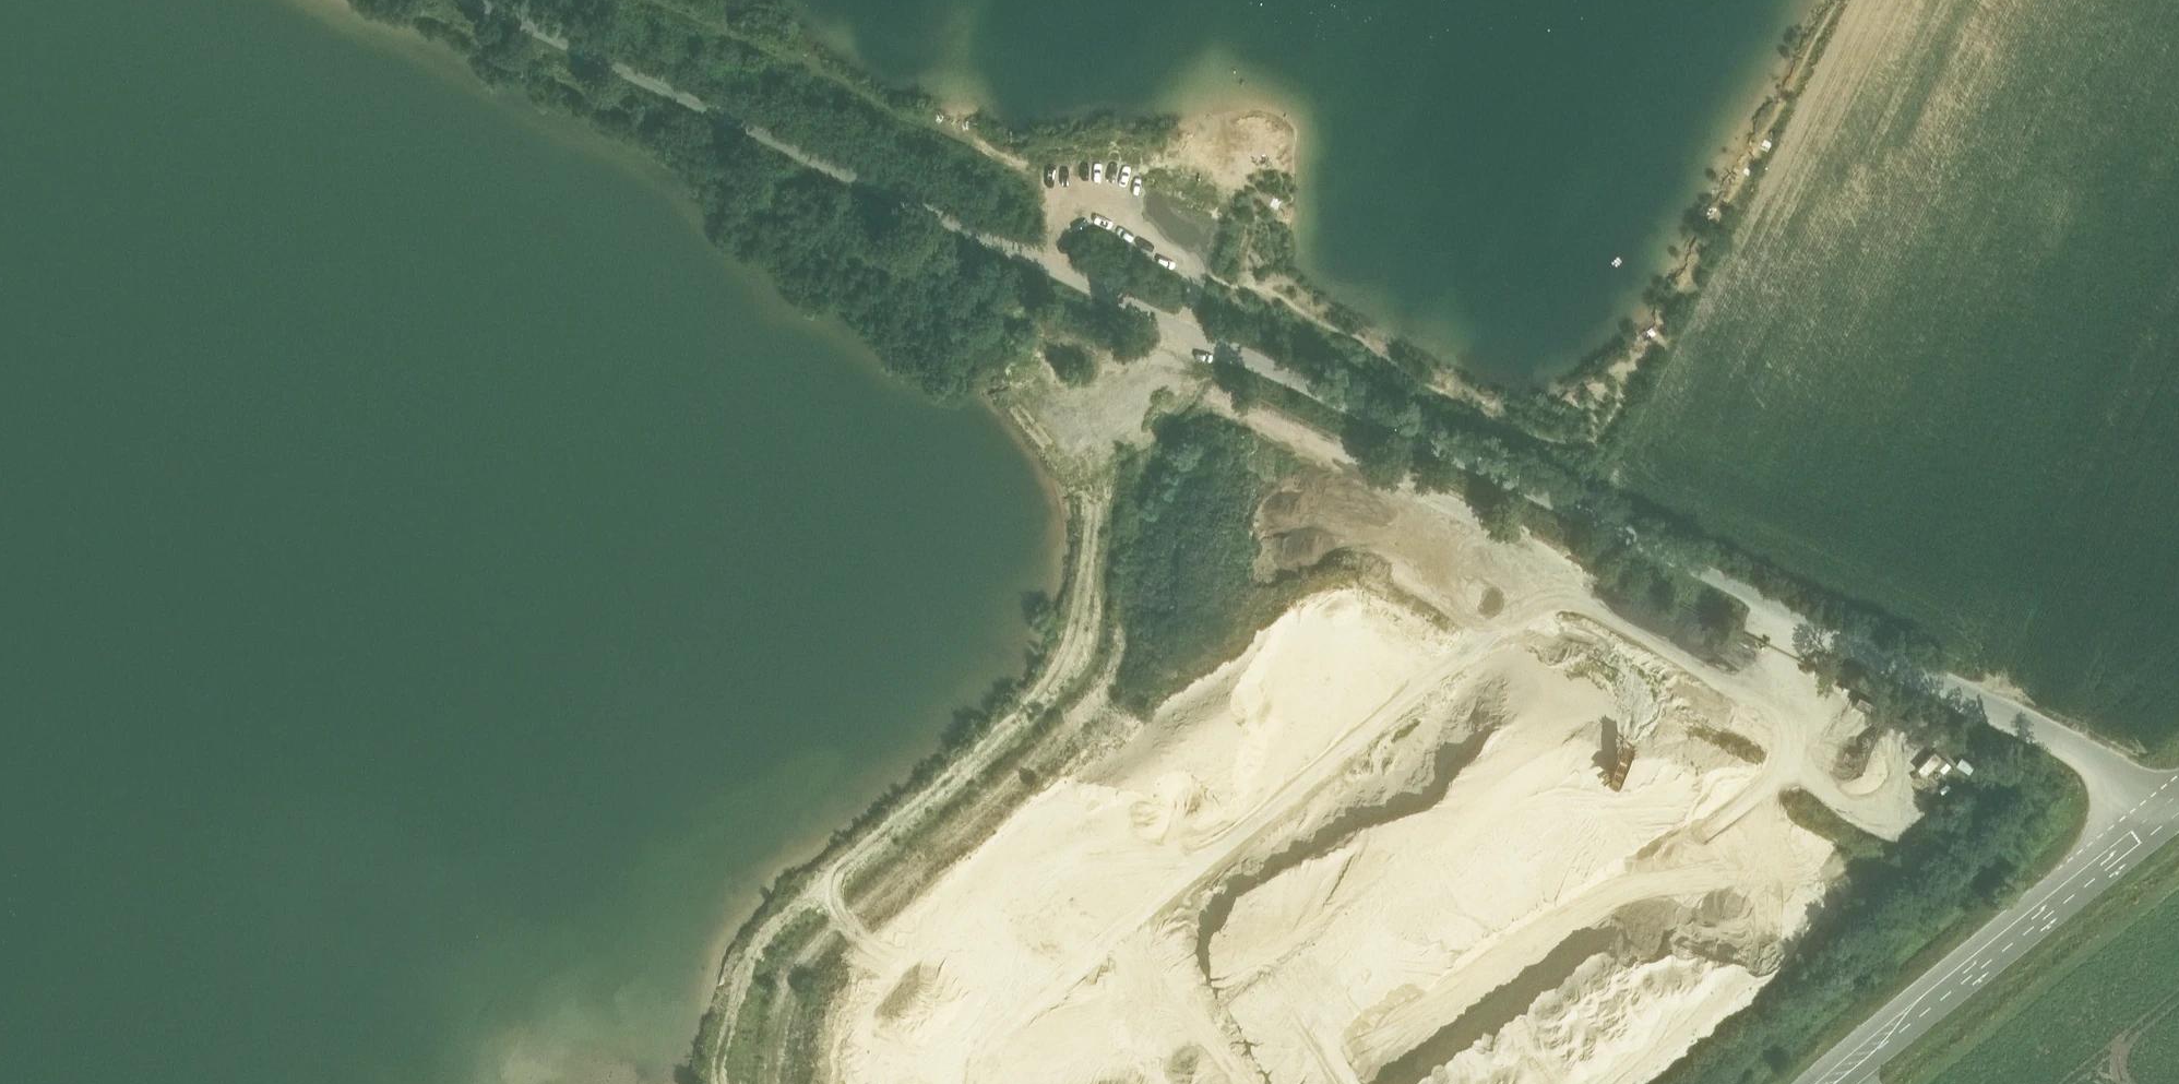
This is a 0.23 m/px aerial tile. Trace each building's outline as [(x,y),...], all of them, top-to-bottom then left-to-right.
[(1931,778),(1952,759),(1940,746),(1920,766),(1931,778)]
